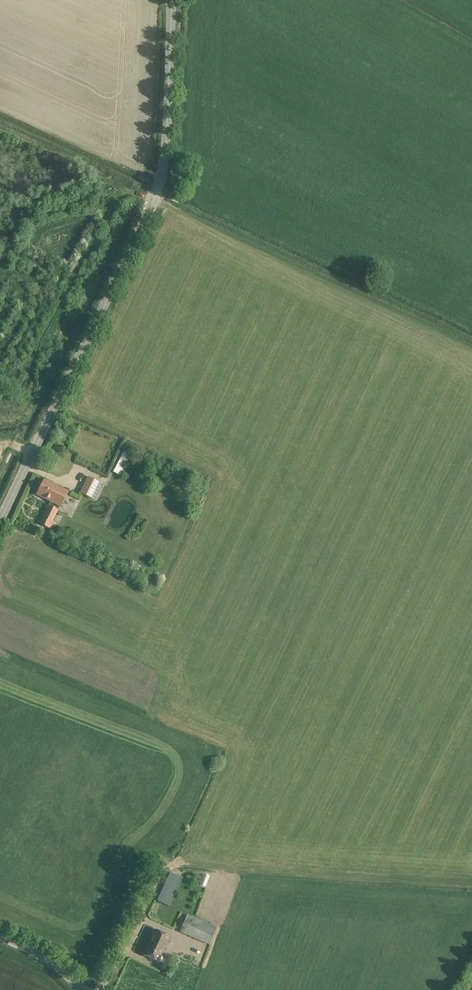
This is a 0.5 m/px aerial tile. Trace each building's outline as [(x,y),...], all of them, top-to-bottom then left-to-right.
[(83,494),(94,500),(97,494),(94,493),(101,482),(92,477),(83,494)] [(61,507),(69,492),(44,479),(36,495),(61,507)] [(53,530),(56,524),(52,522),(58,510),(49,506),(40,524),(53,530)] [(169,871),(157,900),(169,906),(181,877),(169,871)] [(188,915),(180,932),(209,945),(217,928),(188,915)] [(171,936),(156,930),(144,955),(158,962),(171,936)]
